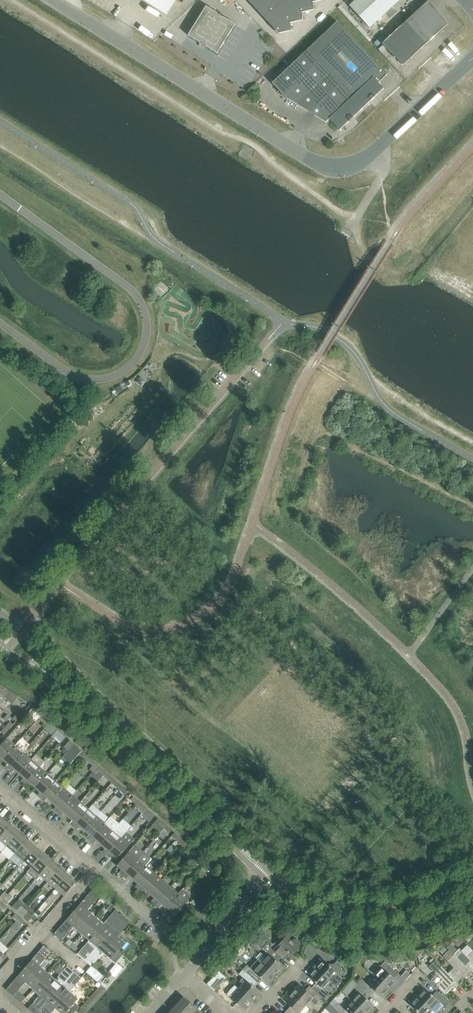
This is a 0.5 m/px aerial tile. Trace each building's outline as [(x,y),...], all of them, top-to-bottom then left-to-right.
[(166,16),(176,0),(140,0),(166,16)] [(278,33),(292,30),(290,23),(303,20),(301,13),(314,10),(313,2),(322,0),(247,0),(278,33)] [(349,6),(369,28),(399,0),(355,0),(349,6)] [(429,1),(404,23),(425,45),(447,24),(432,8),(434,7),(429,1)] [(235,24),(206,6),(188,35),(217,54),(235,24)] [(311,46),(366,105),(384,88),(378,83),(387,74),(337,21),(311,46)] [(425,45),(404,23),(382,44),(403,65),(419,49),(420,49),(425,45)] [(366,105),(311,46),(272,83),(286,98),(326,122),(329,119),(340,130),(366,105)] [(19,695),(0,683),(0,704),(6,698),(12,703),(19,695)] [(33,708),(27,714),(35,722),(39,718),(41,715),(33,708)] [(41,715),(39,718),(44,723),(47,725),(49,722),(41,715)] [(47,725),(45,727),(53,735),(58,729),(49,722),(47,725)] [(58,729),(53,735),(61,742),(66,736),(58,729)] [(61,742),(60,743),(68,750),(71,747),(74,744),(70,741),(66,737),(66,736),(61,742)] [(3,760),(15,745),(7,738),(0,746),(0,757),(3,760)] [(8,770),(23,752),(30,745),(22,738),(15,745),(3,760),(7,763),(4,767),(8,770)] [(84,764),(87,761),(90,758),(85,753),(82,751),(76,757),(84,764)] [(31,759),(23,752),(8,770),(12,773),(15,770),(19,774),(31,759)] [(90,758),(87,761),(91,765),(89,768),(93,771),(98,765),(90,758)] [(20,781),(24,784),(40,766),(31,759),(19,774),(23,777),(20,781)] [(101,778),(103,775),(106,772),(98,765),(93,771),(101,778)] [(31,784),(35,788),(48,774),(42,769),(40,766),(24,784),(28,787),(31,784)] [(37,795),(41,798),(56,781),(48,774),(35,788),(40,792),(37,795)] [(47,798),(52,802),(64,788),(56,781),(41,798),(44,801),(47,798)] [(53,809),(57,812),(72,795),(64,788),(52,802),(56,806),(53,809)] [(119,792),(114,797),(117,800),(122,795),(121,794),(119,792)] [(64,812),(68,816),(80,802),(72,795),(57,812),(61,816),(64,812)] [(136,804),(134,806),(142,813),(147,808),(144,806),(138,801),(136,804)] [(69,823),(73,827),(88,809),(80,802),(68,816),(72,820),(69,823)] [(80,826),(84,830),(97,816),(100,812),(92,805),(88,809),(73,827),(77,830),(80,826)] [(142,813),(141,815),(149,822),(152,818),(155,815),(150,811),(147,808),(142,813)] [(86,837),(90,841),(105,823),(97,816),(84,830),(89,834),(86,837)] [(10,825),(2,818),(0,821),(0,837),(10,825)] [(96,841),(101,844),(118,825),(109,818),(105,823),(90,841),(93,844),(96,841)] [(121,825),(129,830),(133,824),(125,819),(121,825)] [(106,855),(121,837),(127,831),(118,824),(118,825),(101,844),(105,848),(102,852),(106,855)] [(10,825),(0,837),(0,840),(7,846),(19,832),(10,825)] [(7,846),(15,853),(27,839),(19,832),(7,846)] [(129,845),(121,837),(106,855),(110,858),(112,855),(117,858),(116,859),(117,859),(129,845)] [(35,847),(27,839),(15,853),(23,860),(35,847)] [(135,845),(116,866),(117,866),(121,869),(119,872),(122,876),(143,852),(135,845)] [(23,860),(32,867),(43,854),(35,847),(23,860)] [(129,876),(133,880),(146,865),(150,860),(150,859),(150,858),(143,852),(122,876),(126,879),(129,876)] [(51,861),(43,854),(32,867),(40,874),(51,861)] [(40,874),(48,881),(60,868),(51,861),(40,874)] [(135,887),(139,890),(154,872),(146,865),(133,880),(138,883),(135,887)] [(68,875),(60,868),(48,881),(56,888),(68,875)] [(145,890),(150,894),(162,879),(154,872),(139,890),(142,893),(145,890)] [(56,888),(64,896),(76,882),(68,875),(56,888)] [(151,901),(155,904),(170,887),(162,879),(150,894),(154,897),(151,901)] [(162,904),(166,908),(179,894),(170,887),(155,904),(159,907),(162,904)] [(92,890),(73,912),(88,925),(96,916),(88,910),(92,904),(88,901),(95,892),(92,890)] [(168,915),(172,918),(190,897),(182,890),(179,894),(166,908),(170,912),(168,915)] [(73,927),(81,933),(88,925),(73,912),(54,934),(57,937),(64,928),(68,932),(73,927)] [(96,916),(88,925),(103,938),(122,916),(119,913),(112,921),(108,918),(104,923),(96,916)] [(122,916),(103,938),(119,951),(126,943),(118,936),(123,930),(118,927),(125,919),(122,916)] [(81,957),(84,960),(103,938),(88,925),(81,933),(89,940),(84,946),(88,949),(81,957)] [(269,940),(266,944),(279,956),(284,960),(290,954),(292,956),(299,948),(298,948),(300,945),(300,943),(296,939),(293,939),(291,942),(286,936),(276,947),(269,940)] [(103,938),(84,960),(87,963),(94,955),(98,958),(103,953),(116,964),(118,961),(122,957),(123,955),(119,951),(103,938)] [(262,948),(266,944),(262,940),(258,944),(262,948)] [(266,958),(261,963),(275,975),(278,970),(280,972),(284,967),(276,960),(279,956),(266,944),(262,948),(267,953),(264,956),(266,958)] [(44,945),(25,967),(40,981),(48,972),(40,965),(44,960),(40,956),(47,948),(44,945)] [(443,946),(439,950),(443,955),(448,950),(443,946)] [(453,955),(470,972),(472,970),(472,951),(472,950),(466,955),(459,949),(457,950),(453,955)] [(448,950),(442,956),(452,967),(453,968),(448,973),(457,983),(457,982),(462,977),(464,979),(470,972),(453,955),(452,954),(448,950)] [(317,966),(315,968),(331,982),(332,980),(337,985),(342,980),(342,977),(338,973),(341,970),(341,968),(335,962),(331,967),(326,962),(326,961),(322,958),(320,958),(316,963),(316,965),(317,966)] [(435,960),(429,967),(436,974),(430,980),(444,995),(450,989),(452,990),(459,984),(457,982),(457,983),(448,973),(435,960)] [(275,975),(261,963),(254,971),(247,965),(243,969),(256,981),(260,977),(268,985),(272,980),(271,979),(275,975)] [(91,966),(90,967),(86,972),(97,981),(103,975),(91,966)] [(33,989),(40,981),(25,967),(6,989),(9,992),(16,984),(20,988),(25,982),(33,989)] [(372,973),(374,975),(389,989),(397,981),(382,967),(378,967),(372,973)] [(331,982),(315,968),(308,976),(316,983),(312,987),(322,997),(324,999),(328,994),(323,990),(331,982)] [(40,981),(55,994),(74,971),(71,969),(64,977),(60,973),(55,979),(48,972),(40,981)] [(238,988),(251,1001),(255,996),(256,997),(260,993),(252,985),(256,981),(243,969),(239,974),(243,978),(240,982),(242,984),(238,988)] [(407,970),(401,976),(406,980),(411,974),(407,970)] [(77,974),(74,971),(55,994),(76,1011),(80,1007),(74,1002),(78,998),(70,991),(74,986),(70,982),(77,974)] [(219,971),(207,984),(214,991),(226,978),(219,971)] [(361,978),(357,983),(370,994),(374,990),(382,997),(389,989),(374,975),(367,983),(361,978)] [(55,994),(40,981),(33,989),(41,996),(36,1001),(40,1005),(33,1012),(38,1012),(55,994)] [(370,994),(357,983),(353,987),(358,992),(351,1000),(365,1012),(367,1012),(374,1006),(366,999),(370,994)] [(296,986),(291,992),(306,1005),(310,1001),(315,1005),(318,1001),(322,997),(312,987),(311,987),(307,991),(300,984),(297,988),(296,986)] [(234,985),(226,994),(236,1003),(245,1010),(248,1006),(247,1005),(251,1001),(238,988),(234,985)] [(424,988),(417,996),(432,1010),(439,1002),(445,1007),(449,1002),(436,991),(432,995),(424,988)] [(291,992),(286,997),(288,998),(285,1001),(292,1008),(288,1012),(289,1012),(299,1012),(306,1005),(291,992)] [(38,1012),(44,1012),(46,1010),(49,1012),(51,1012),(55,1008),(60,1012),(75,1012),(76,1011),(55,994),(38,1012)] [(416,1012),(429,1012),(432,1010),(417,996),(409,1004),(417,1012),(416,1012)] [(184,1012),(202,1012),(184,997),(176,1005),(184,1012)] [(334,1008),(336,1010),(340,1012),(348,1012),(349,1012),(365,1012),(351,1000),(344,1008),(339,1003),(334,1008)]
